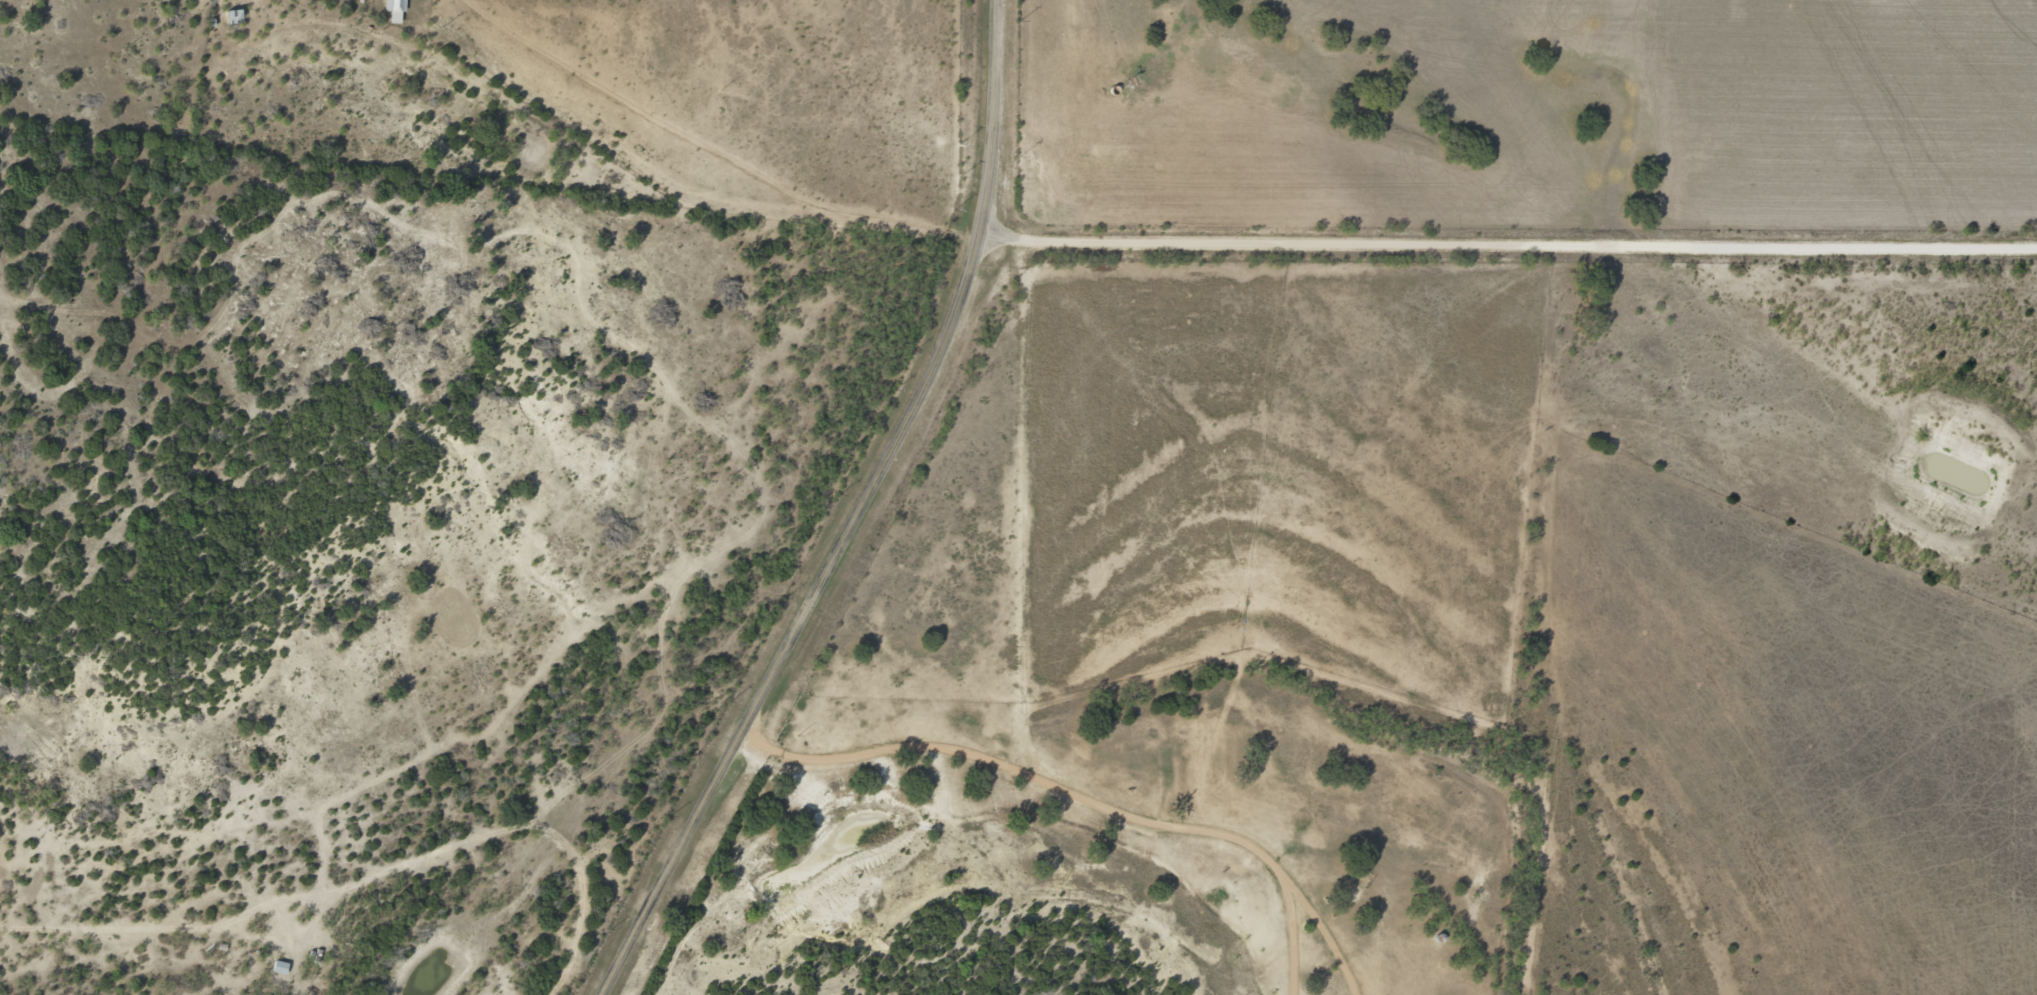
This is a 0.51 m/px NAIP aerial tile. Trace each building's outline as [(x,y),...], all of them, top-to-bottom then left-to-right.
[(384,13),(389,13),(389,24),(403,24),(403,0),(384,0),(384,13)] [(241,23),(240,10),(225,11),(227,24),(241,23)] [(270,972),(284,976),(287,964),(273,961),(270,972)]
